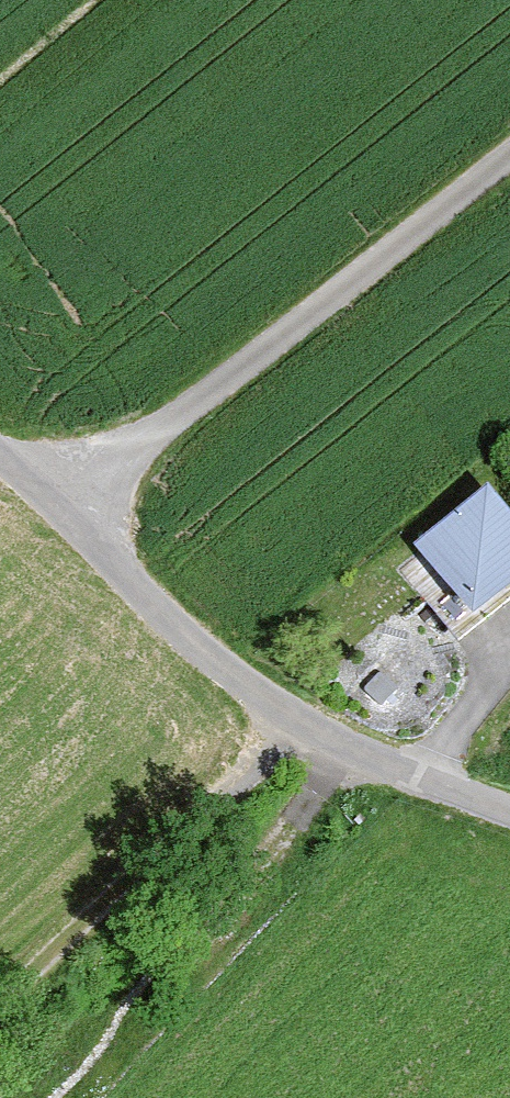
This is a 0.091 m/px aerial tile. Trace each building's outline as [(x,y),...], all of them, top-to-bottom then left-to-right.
[(487,499),(425,548),(474,610),(509,581),(509,528),(487,499)]
